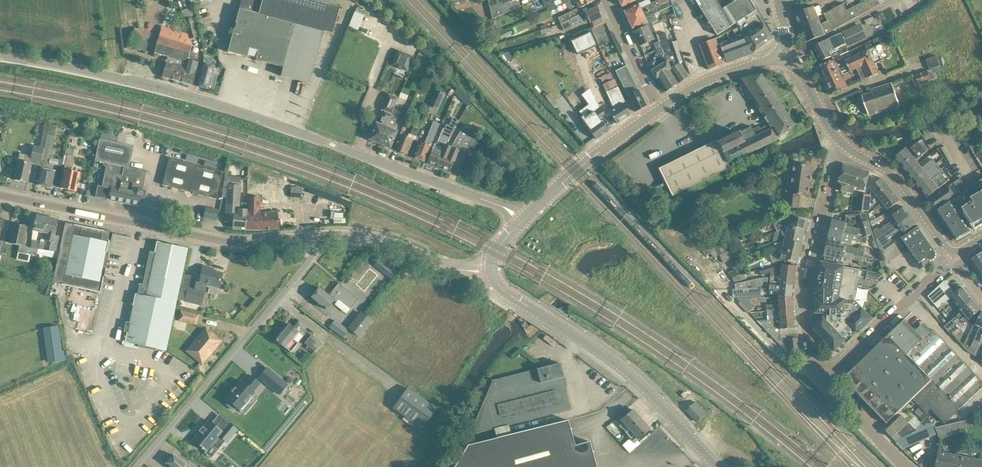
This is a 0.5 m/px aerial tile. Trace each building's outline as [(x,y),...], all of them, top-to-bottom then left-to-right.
[(281,0),(241,0),(239,8),(240,8),(236,23),(235,28),(234,28),(228,52),(247,57),(247,56),(256,59),(256,60),(264,62),(281,0)] [(335,24),(340,4),(324,0),(281,0),(264,62),(283,67),(281,76),(310,84),(324,31),(332,34),(335,24)] [(490,6),(492,19),(517,7),(516,1),(519,0),(499,0),(500,4),(490,6)] [(594,1),(594,0),(570,0),(565,3),(568,9),(577,4),(579,8),(594,1)] [(670,1),(670,0),(658,0),(640,8),(638,4),(632,6),(623,10),(624,12),(624,13),(625,15),(626,16),(628,20),(663,4),(670,1)] [(731,26),(736,23),(755,10),(756,10),(750,0),(728,0),(724,5),(725,7),(721,10),(715,0),(695,0),(717,35),(732,26),(731,26)] [(885,2),(888,0),(865,0),(847,10),(843,3),(824,14),(828,21),(821,25),(819,21),(801,28),(807,42),(825,35),(885,2)] [(645,18),(672,6),(670,1),(663,4),(628,20),(630,25),(630,26),(631,28),(632,28),(633,30),(647,23),(645,18)] [(601,12),(599,11),(597,6),(579,15),(560,24),(564,31),(573,27),(572,25),(580,21),(581,23),(583,24),(585,25),(589,23),(592,29),(604,23),(601,17),(602,17),(601,15),(602,14),(601,12)] [(801,28),(819,21),(819,19),(821,18),(820,16),(818,16),(814,6),(796,13),(801,28)] [(192,20),(195,19),(191,7),(182,11),(185,22),(182,23),(184,33),(187,32),(189,39),(197,37),(192,20)] [(560,24),(579,15),(577,9),(558,18),(560,24)] [(744,36),(763,24),(764,24),(755,10),(736,23),(742,33),(744,36)] [(357,30),(362,14),(353,11),(348,26),(357,30)] [(640,46),(649,41),(653,40),(650,34),(655,31),(652,24),(634,32),(640,46)] [(773,39),(766,28),(763,24),(744,36),(754,52),(773,39)] [(844,31),(850,46),(867,39),(861,24),(844,31)] [(189,57),(190,52),(192,46),(183,43),(185,34),(162,28),(154,53),(168,57),(169,54),(175,55),(176,53),(189,57)] [(146,50),(149,40),(150,35),(134,29),(127,29),(123,44),(146,50)] [(880,37),(873,40),(876,47),(883,44),(895,38),(891,29),(880,37)] [(588,30),(570,38),(577,54),(595,46),(588,30)] [(665,32),(657,35),(659,41),(662,48),(664,54),(668,62),(671,68),(669,69),(678,83),(688,77),(680,63),(682,62),(678,51),(672,53),(667,38),(665,32)] [(597,45),(607,41),(605,33),(594,37),(597,45)] [(754,52),(744,36),(742,33),(737,36),(736,35),(725,41),(723,35),(714,39),(699,44),(708,69),(726,63),(754,52)] [(821,61),(830,57),(832,56),(830,52),(846,45),(841,33),(830,38),(814,46),(821,61)] [(659,41),(653,44),(656,50),(662,48),(659,41)] [(853,64),(823,78),(824,80),(831,95),(848,88),(843,78),(844,77),(843,75),(857,68),(863,81),(872,76),(879,73),(875,64),(890,57),(887,51),(883,44),(876,47),(868,51),(868,50),(850,59),(853,64)] [(655,60),(648,63),(651,71),(656,78),(657,78),(666,91),(678,83),(669,69),(671,68),(668,62),(664,54),(662,48),(656,50),(660,59),(662,58),(664,62),(663,64),(661,62),(657,65),(655,60)] [(397,49),(391,65),(406,71),(413,56),(397,49)] [(192,85),(195,75),(196,70),(198,62),(194,61),(196,53),(190,52),(189,57),(188,62),(187,62),(186,68),(185,68),(182,82),(192,85)] [(188,62),(189,57),(176,53),(175,55),(169,54),(168,57),(167,60),(173,61),(172,65),(166,63),(163,77),(182,82),(185,68),(186,68),(187,62),(188,62)] [(827,64),(818,68),(823,78),(853,64),(850,59),(837,65),(835,60),(827,64)] [(200,77),(197,86),(208,89),(209,89),(214,90),(218,74),(213,73),(215,67),(203,63),(200,77)] [(631,103),(636,111),(646,106),(635,83),(626,65),(616,70),(624,89),(631,103)] [(931,80),(927,70),(915,74),(919,85),(931,80)] [(759,111),(779,98),(763,74),(738,79),(759,111)] [(603,85),(609,97),(608,97),(614,109),(609,112),(611,115),(616,123),(629,115),(622,104),(625,102),(620,93),(614,79),(603,85)] [(575,84),(580,94),(586,90),(581,81),(575,84)] [(869,115),(899,105),(892,83),(876,88),(877,91),(862,96),(869,115)] [(436,90),(430,106),(437,109),(444,93),(436,90)] [(591,106),(596,103),(591,92),(584,97),(591,106)] [(396,104),(398,98),(388,94),(386,100),(381,110),(386,112),(380,125),(376,123),(370,139),(380,143),(396,104)] [(945,105),(953,101),(950,94),(942,98),(945,105)] [(399,117),(404,107),(406,101),(398,98),(396,104),(380,143),(390,148),(397,131),(393,130),(398,117),(399,117)] [(728,164),(778,139),(780,142),(793,133),(790,128),(796,123),(779,98),(759,111),(768,125),(760,129),(759,126),(752,129),(751,126),(717,143),(716,140),(659,168),(673,196),(687,189),(730,168),(728,164)] [(565,119),(571,114),(562,105),(557,109),(565,119)] [(583,115),(580,117),(589,128),(596,139),(608,130),(599,118),(604,114),(599,107),(584,118),(583,115)] [(431,154),(427,163),(435,166),(440,153),(443,148),(446,141),(448,141),(460,119),(453,117),(450,125),(447,124),(445,129),(443,128),(436,145),(435,145),(433,150),(432,150),(431,154)] [(416,120),(410,135),(416,137),(413,142),(414,142),(419,129),(418,129),(421,123),(416,120)] [(417,148),(413,157),(424,162),(428,153),(437,132),(440,124),(434,121),(430,129),(424,144),(419,142),(417,148)] [(16,170),(14,180),(28,183),(32,163),(30,163),(31,159),(41,161),(47,134),(48,135),(50,124),(45,123),(40,147),(34,146),(33,148),(31,156),(20,153),(18,162),(16,170)] [(41,161),(37,185),(47,187),(47,188),(50,188),(51,188),(52,188),(54,178),(56,171),(55,171),(56,167),(49,166),(57,126),(50,124),(48,135),(47,134),(41,161)] [(475,131),(469,129),(467,134),(473,137),(475,131)] [(448,156),(442,169),(450,172),(461,146),(468,149),(473,138),(466,135),(466,134),(461,131),(453,144),(452,147),(451,147),(450,151),(448,156)] [(406,154),(410,145),(413,139),(400,134),(394,149),(406,154)] [(127,167),(129,168),(134,146),(100,139),(95,161),(107,163),(127,167)] [(440,153),(435,166),(442,169),(448,156),(450,151),(451,147),(445,145),(447,142),(448,142),(449,142),(448,141),(446,141),(443,148),(440,153)] [(916,154),(926,146),(922,142),(920,144),(919,142),(908,150),(906,148),(895,157),(902,166),(913,156),(916,154)] [(929,150),(928,149),(926,146),(916,154),(919,158),(929,150)] [(75,156),(68,154),(65,154),(63,164),(65,165),(63,177),(61,187),(65,188),(65,189),(76,191),(78,181),(79,178),(80,179),(81,173),(71,171),(75,156)] [(908,174),(920,164),(913,156),(902,166),(908,174)] [(185,191),(193,164),(169,158),(162,185),(185,191)] [(915,182),(938,163),(935,158),(922,168),(920,164),(908,174),(915,182)] [(120,202),(127,167),(107,163),(102,186),(98,185),(95,197),(120,202)] [(921,190),(945,170),(938,163),(915,182),(921,190)] [(224,172),(215,170),(193,164),(185,191),(216,199),(224,172)] [(813,166),(795,164),(791,193),(788,192),(786,206),(799,208),(801,195),(809,196),(813,166)] [(865,189),(870,172),(844,164),(836,189),(842,191),(842,194),(847,195),(849,185),(865,189)] [(146,171),(129,168),(127,167),(120,202),(139,206),(140,198),(145,199),(147,190),(142,190),(146,171)] [(928,197),(939,188),(951,178),(945,170),(921,190),(928,197)] [(883,202),(894,193),(882,178),(870,188),(883,202)] [(224,179),(222,197),(223,197),(223,196),(227,196),(225,222),(226,222),(231,222),(234,222),(233,229),(247,230),(247,209),(239,209),(241,183),(241,181),(224,179)] [(975,183),(966,189),(967,190),(964,191),(969,199),(961,205),(966,212),(964,214),(974,230),(981,225),(981,180),(975,183)] [(950,201),(958,196),(950,185),(937,194),(929,199),(937,210),(950,201)] [(301,198),(301,190),(291,189),(290,197),(301,198)] [(856,211),(868,212),(871,195),(859,193),(856,211)] [(889,210),(900,201),(894,193),(883,202),(889,210)] [(953,205),(960,200),(958,196),(950,201),(937,210),(957,240),(971,232),(953,205)] [(247,209),(247,230),(262,230),(267,229),(279,228),(278,218),(278,212),(261,213),(261,197),(247,197),(247,209)] [(885,234),(911,216),(905,207),(892,216),(894,219),(880,230),(878,227),(874,231),(876,235),(877,240),(885,234)] [(206,208),(204,217),(217,220),(219,210),(206,208)] [(48,217),(37,215),(33,230),(32,239),(34,239),(36,230),(45,233),(48,217)] [(870,218),(871,221),(872,225),(884,219),(882,215),(876,218),(873,215),(870,218)] [(888,239),(895,234),(901,230),(903,233),(917,224),(911,216),(885,234),(877,240),(880,249),(881,252),(894,243),(892,241),(890,242),(888,239)] [(58,220),(58,219),(48,217),(45,233),(48,234),(47,240),(54,242),(56,229),(58,220)] [(808,221),(799,218),(791,217),(782,220),(775,223),(778,231),(789,227),(806,231),(808,221)] [(866,237),(867,237),(872,235),(873,234),(872,231),(869,220),(863,222),(859,223),(861,229),(847,226),(848,223),(832,219),(830,228),(851,234),(862,237),(866,237)] [(109,241),(111,232),(104,231),(65,222),(61,245),(59,253),(53,283),(101,292),(104,277),(101,276),(103,267),(106,268),(109,252),(107,252),(109,241)] [(27,254),(28,247),(25,246),(27,237),(25,236),(27,227),(14,224),(10,243),(20,245),(17,259),(26,261),(27,254)] [(803,244),(806,231),(789,227),(778,231),(774,233),(775,233),(773,241),(774,242),(785,237),(785,239),(803,244)] [(902,238),(914,255),(919,263),(926,258),(927,260),(928,260),(931,260),(933,260),(934,259),(936,258),(936,257),(937,255),(936,254),(936,252),(918,227),(902,238)] [(865,243),(866,237),(862,237),(851,234),(830,228),(827,238),(843,241),(852,243),(853,240),(865,243)] [(843,245),(843,241),(827,238),(825,247),(858,254),(859,248),(843,245)] [(34,240),(34,239),(32,239),(31,247),(39,249),(40,241),(34,240)] [(783,249),(801,254),(803,244),(785,239),(785,240),(774,244),(777,252),(783,249)] [(153,263),(148,285),(178,292),(179,286),(188,249),(188,248),(157,241),(157,242),(154,253),(152,253),(150,262),(149,262),(153,263)] [(51,243),(49,251),(59,253),(61,245),(51,243)] [(714,258),(718,256),(727,252),(724,245),(708,251),(714,258)] [(39,249),(31,247),(28,247),(27,254),(37,256),(39,249)] [(858,255),(858,254),(825,247),(823,256),(842,261),(843,257),(852,259),(859,261),(859,264),(864,266),(867,257),(858,255)] [(798,264),(801,254),(783,249),(777,252),(780,258),(779,262),(798,264)] [(971,260),(981,277),(981,253),(981,254),(971,260)] [(391,279),(397,271),(381,258),(375,265),(391,279)] [(862,268),(825,259),(817,293),(820,294),(820,299),(817,299),(816,313),(824,313),(824,317),(816,324),(816,330),(835,350),(846,340),(846,339),(850,335),(850,334),(853,330),(854,332),(860,332),(873,319),(855,300),(862,268)] [(732,269),(738,266),(736,260),(730,263),(732,269)] [(798,266),(788,265),(782,264),(782,267),(775,267),(760,271),(761,275),(769,273),(774,274),(774,275),(780,275),(796,276),(798,266)] [(178,292),(175,307),(176,307),(177,299),(202,305),(206,284),(219,287),(222,274),(209,271),(210,268),(204,267),(199,284),(197,284),(195,290),(179,286),(178,292)] [(733,279),(739,276),(736,269),(728,273),(733,279)] [(868,271),(866,279),(876,281),(883,275),(868,271)] [(795,286),(796,276),(780,275),(774,275),(774,278),(768,278),(759,279),(736,285),(737,289),(757,288),(757,285),(767,285),(767,284),(768,285),(795,286)] [(350,309),(352,306),(358,299),(339,283),(329,295),(319,288),(312,297),(326,309),(334,300),(337,302),(338,300),(350,309)] [(129,322),(125,341),(139,344),(166,350),(176,307),(175,307),(178,292),(148,285),(140,284),(138,294),(135,294),(133,305),(130,322),(129,322)] [(794,296),(795,286),(768,285),(768,290),(771,290),(771,291),(778,292),(778,294),(779,294),(794,296)] [(961,310),(973,300),(962,287),(941,305),(945,309),(941,313),(945,318),(946,317),(950,322),(954,319),(953,319),(946,310),(952,305),(955,308),(958,306),(961,310)] [(757,297),(757,288),(737,289),(737,297),(757,297)] [(795,309),(794,298),(794,296),(779,294),(778,299),(777,299),(778,305),(766,306),(767,312),(795,309)] [(737,298),(737,299),(750,312),(755,307),(746,298),(737,298)] [(974,316),(981,310),(974,301),(973,300),(961,310),(963,311),(953,319),(954,319),(950,322),(946,325),(944,327),(952,335),(959,328),(956,325),(961,320),(964,324),(970,319),(974,316)] [(767,321),(796,319),(795,309),(767,312),(767,317),(779,316),(779,319),(768,319),(758,321),(762,325),(766,325),(766,326),(768,326),(767,321)] [(981,337),(981,312),(976,324),(981,327),(976,339),(975,338),(970,347),(964,344),(963,346),(969,353),(974,355),(981,337)] [(349,327),(359,336),(371,321),(361,313),(349,327)] [(781,329),(796,328),(796,319),(767,321),(768,326),(766,326),(766,328),(765,328),(777,341),(782,340),(781,329)] [(348,341),(353,334),(335,320),(329,327),(348,341)] [(277,339),(276,340),(277,341),(291,352),(298,343),(293,339),(300,330),(303,332),(307,327),(299,321),(293,328),(289,324),(277,339)] [(906,354),(918,343),(922,340),(904,321),(892,332),(889,335),(847,375),(848,375),(851,378),(847,382),(861,397),(887,424),(912,400),(912,399),(926,413),(930,409),(944,424),(959,409),(906,354)] [(58,326),(45,328),(50,362),(65,360),(64,352),(62,352),(58,326)] [(940,337),(933,329),(922,340),(918,343),(906,354),(959,409),(981,387),(981,381),(940,337)] [(195,341),(188,351),(202,363),(221,341),(208,330),(198,343),(195,341)] [(322,343),(311,334),(305,343),(315,351),(322,343)] [(974,355),(978,358),(981,349),(981,337),(974,355)] [(792,352),(799,351),(798,338),(790,339),(792,352)] [(276,359),(280,354),(268,346),(265,350),(276,359)] [(560,363),(537,369),(493,380),(471,435),(570,409),(562,378),(563,377),(560,363)] [(280,385),(260,371),(253,380),(273,394),(280,385)] [(253,386),(247,380),(240,388),(238,386),(232,394),(231,393),(228,397),(229,397),(223,405),(225,407),(223,410),(230,415),(232,413),(235,415),(250,396),(247,394),(253,386)] [(422,430),(438,409),(408,388),(393,409),(422,430)] [(687,411),(697,422),(707,413),(697,402),(687,411)] [(629,429),(641,419),(632,409),(617,423),(621,428),(625,424),(629,429)] [(933,424),(927,418),(916,429),(902,414),(891,425),(886,430),(895,441),(901,438),(917,431),(933,424)] [(630,438),(634,443),(650,429),(641,419),(629,429),(626,432),(631,438),(630,438)] [(589,442),(575,446),(568,420),(558,423),(466,445),(466,446),(454,466),(596,466),(589,442)] [(238,430),(228,421),(220,430),(210,421),(205,428),(204,427),(200,432),(201,432),(194,442),(207,452),(213,445),(219,450),(226,442),(227,444),(238,430)] [(950,436),(966,429),(968,421),(961,422),(936,428),(933,424),(917,431),(901,438),(897,442),(903,449),(938,433),(941,439),(950,436)] [(981,446),(979,459),(958,455),(955,466),(981,466),(981,446)] [(958,455),(939,452),(936,466),(955,466),(958,455)] [(181,461),(174,455),(166,464),(170,466),(188,466),(186,465),(181,461)]
